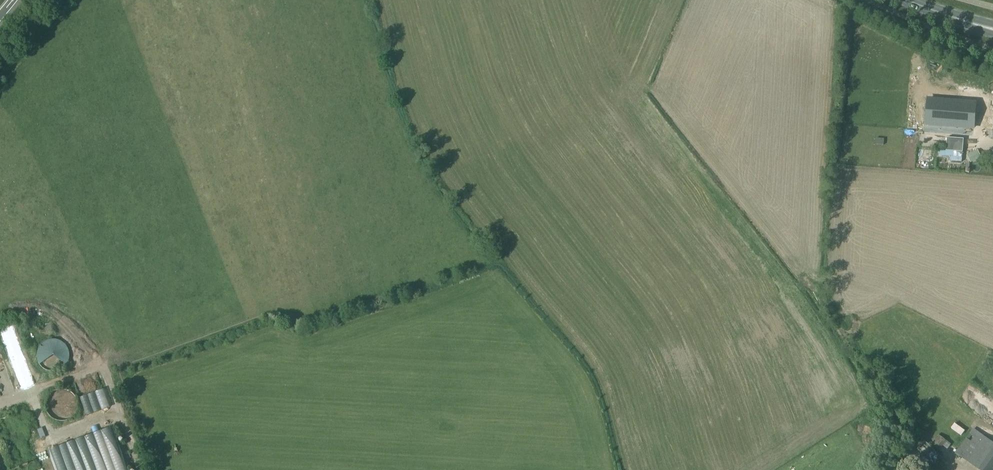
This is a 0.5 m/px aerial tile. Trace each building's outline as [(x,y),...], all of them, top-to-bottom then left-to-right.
[(973,128),(975,103),(927,99),(925,124),(973,128)] [(942,139),(942,152),(957,153),(958,140),(942,139)] [(978,150),(968,155),(971,163),(982,157),(978,150)] [(42,362),(42,370),(59,370),(59,362),(42,362)] [(78,396),(83,414),(104,408),(99,390),(78,396)] [(980,398),(992,407),(992,400),(984,393),(980,398)] [(955,454),(977,469),(992,469),(992,443),(974,429),(955,454)] [(939,435),(931,445),(939,452),(947,442),(939,435)] [(925,442),(918,450),(933,465),(941,457),(925,442)] [(933,467),(935,469),(946,469),(938,461),(933,467)]
